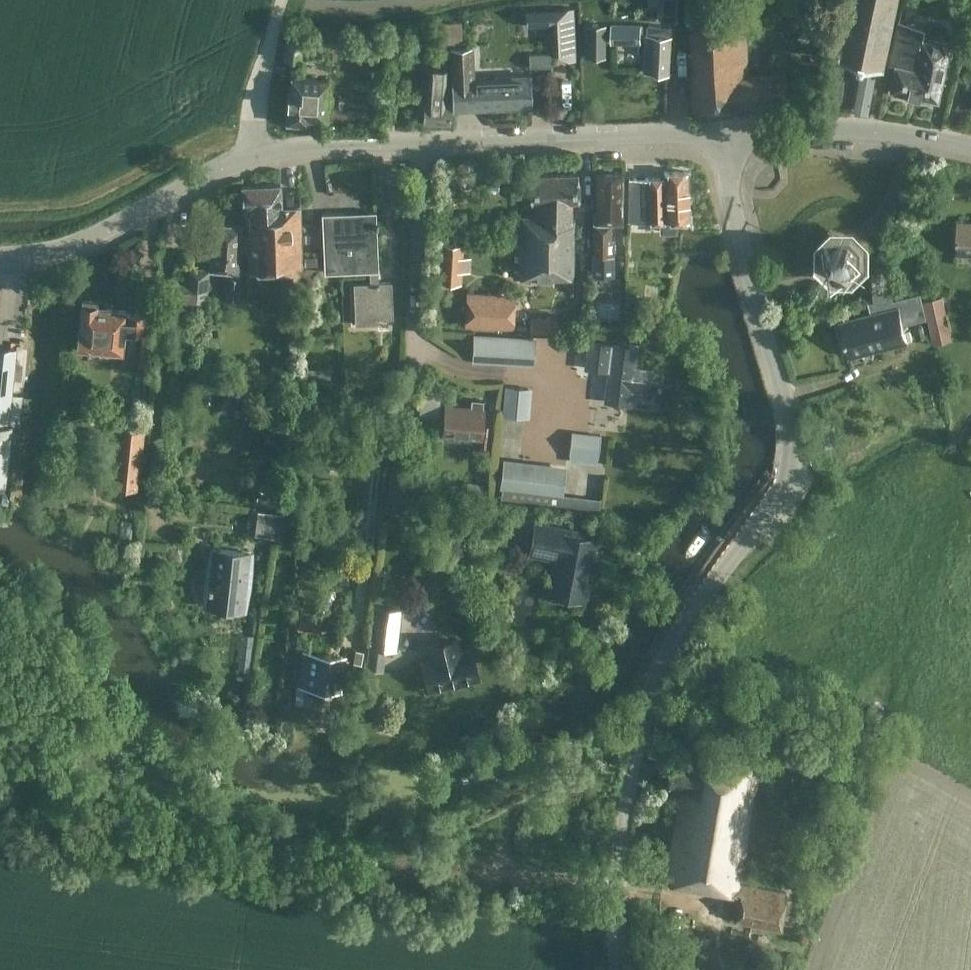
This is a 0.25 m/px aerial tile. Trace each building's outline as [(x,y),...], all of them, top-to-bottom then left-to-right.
[(897,0),(853,0),(841,56),(884,65),(897,0)] [(573,7),(548,8),(549,24),(550,48),(552,49),(552,48),(575,47),(573,7)] [(692,111),(789,102),(785,73),(748,76),(743,14),(695,18),(690,25),(692,54),(688,53),(692,111)] [(939,99),(951,43),(923,37),(925,27),(911,24),(898,21),(890,63),(896,65),(891,88),(939,99)] [(437,47),(450,46),(462,46),(461,22),(436,23),(437,47)] [(606,56),(606,24),(583,24),(583,56),(606,56)] [(638,51),(645,52),(644,63),(643,71),(669,73),(671,36),(647,34),(647,24),(640,24),(611,24),(611,42),(638,43),(638,51)] [(299,60),(302,31),(286,29),(283,58),(299,60)] [(471,45),(462,46),(450,46),(453,108),(472,107),(470,77),(468,77),(468,65),(472,65),(471,45)] [(536,67),(557,66),(556,53),(535,54),(536,67)] [(868,114),(877,69),(862,66),(853,111),(868,114)] [(423,104),(423,122),(446,123),(448,86),(449,67),(425,67),(424,88),(424,100),(423,104)] [(529,75),(470,77),(472,107),(530,104),(529,75)] [(325,118),(327,79),(290,76),(290,91),(288,91),(286,121),(308,122),(308,117),(325,118)] [(675,220),(688,220),(687,170),(663,171),(663,177),(628,177),(627,221),(636,221),(660,221),(660,231),(675,231),(675,220)] [(570,200),(577,200),(577,173),(529,173),(529,201),(536,201),(536,215),(513,215),(513,277),(572,278),(572,220),(570,220),(570,200)] [(621,222),(622,173),(596,173),(595,211),(593,211),(592,254),(612,254),(613,238),(609,238),(610,222),(621,222)] [(247,233),(243,233),(244,247),(247,248),(248,264),(249,271),(261,274),(283,274),(283,288),(301,287),(299,205),(280,206),(279,183),(241,185),(243,209),(245,209),(247,233)] [(321,213),(324,272),(369,270),(377,270),(378,270),(375,210),(321,213)] [(970,253),(970,221),(956,221),(956,238),(957,238),(956,253),(970,253)] [(208,267),(208,269),(209,269),(228,271),(226,291),(225,301),(237,302),(238,292),(240,272),(238,272),(239,254),(240,247),(244,247),(243,233),(241,233),(242,225),(212,222),(208,267)] [(858,262),(859,248),(849,238),(835,239),(826,248),(826,262),(835,272),(849,272),(858,262)] [(462,242),(440,241),(438,280),(460,281),(461,269),(469,269),(469,255),(461,255),(462,242)] [(207,304),(209,269),(208,269),(208,267),(184,266),(183,278),(171,278),(170,301),(207,304)] [(377,282),(377,270),(369,270),(369,282),(352,283),(354,323),(377,322),(377,317),(392,316),(391,281),(377,282)] [(872,291),(873,301),(892,300),(891,290),(891,281),(874,282),(874,290),(872,291)] [(513,294),(466,291),(465,324),(512,326),(513,294)] [(848,319),(840,321),(849,355),(907,340),(902,323),(920,319),(926,318),(920,293),(896,299),(898,306),(894,307),(878,311),(870,313),(848,319)] [(637,295),(625,295),(624,309),(636,310),(637,295)] [(79,308),(76,347),(122,351),(124,329),(143,331),(144,314),(125,312),(126,309),(105,307),(105,305),(97,305),(97,300),(80,299),(80,308),(79,308)] [(952,337),(946,312),(928,317),(934,342),(952,337)] [(555,316),(530,316),(529,330),(555,330),(555,316)] [(142,331),(138,365),(150,366),(151,354),(153,332),(142,331)] [(472,360),(533,364),(535,336),(474,332),(472,360)] [(633,367),(634,357),(636,347),(610,344),(587,341),(583,368),(607,371),(603,401),(628,404),(630,389),(658,393),(661,370),(633,367)] [(6,498),(13,439),(5,439),(8,419),(18,420),(22,393),(11,392),(16,347),(0,345),(0,497),(6,498)] [(501,415),(529,418),(532,388),(504,385),(501,415)] [(479,438),(483,400),(470,399),(469,407),(444,405),(442,434),(479,438)] [(108,486),(138,488),(144,429),(113,427),(108,486)] [(601,434),(571,431),(567,460),(597,464),(601,434)] [(484,436),(482,450),(489,451),(490,437),(484,436)] [(562,494),(565,465),(502,457),(498,487),(502,487),(500,498),(599,511),(600,499),(562,494)] [(276,505),(277,493),(258,490),(257,503),(276,505)] [(250,507),(247,533),(279,536),(282,511),(250,507)] [(582,598),(594,535),(535,524),(531,546),(558,551),(554,572),(559,573),(555,592),(582,598)] [(210,548),(204,607),(223,609),(228,609),(241,611),(248,552),(210,548)] [(367,646),(396,650),(401,608),(372,605),(367,646)] [(315,619),(299,617),(297,631),(313,633),(315,619)] [(421,661),(425,679),(428,690),(453,684),(454,686),(467,683),(467,681),(478,678),(471,649),(460,652),(456,638),(450,639),(450,641),(439,644),(439,642),(427,645),(430,659),(421,661)] [(309,651),(303,705),(310,706),(309,720),(337,723),(344,654),(309,651)] [(748,734),(746,746),(761,749),(763,737),(748,734)] [(780,927),(786,892),(739,884),(760,760),(721,752),(723,741),(691,735),(686,764),(670,761),(667,783),(677,785),(662,880),(741,894),(736,919),(780,927)]
